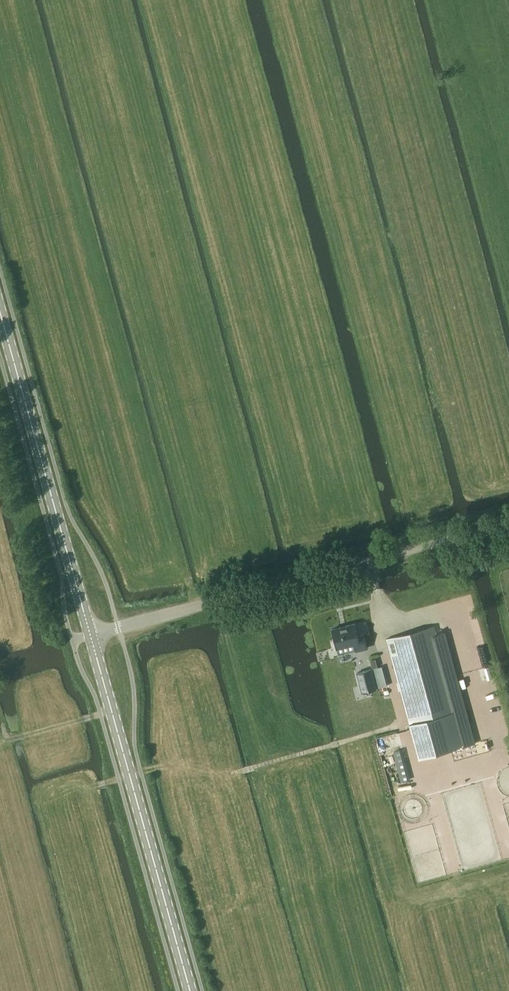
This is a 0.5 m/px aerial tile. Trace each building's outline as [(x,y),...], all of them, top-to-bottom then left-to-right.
[(355,624),(332,629),(338,655),(356,651),(367,648),(363,634),(357,635),(355,624)] [(434,626),(387,639),(419,758),(434,754),(467,745),(475,743),(444,632),(436,634),(434,626)] [(375,689),(372,675),(370,669),(365,671),(357,673),(362,692),(375,689)] [(409,780),(404,762),(397,764),(402,782),(409,780)]
